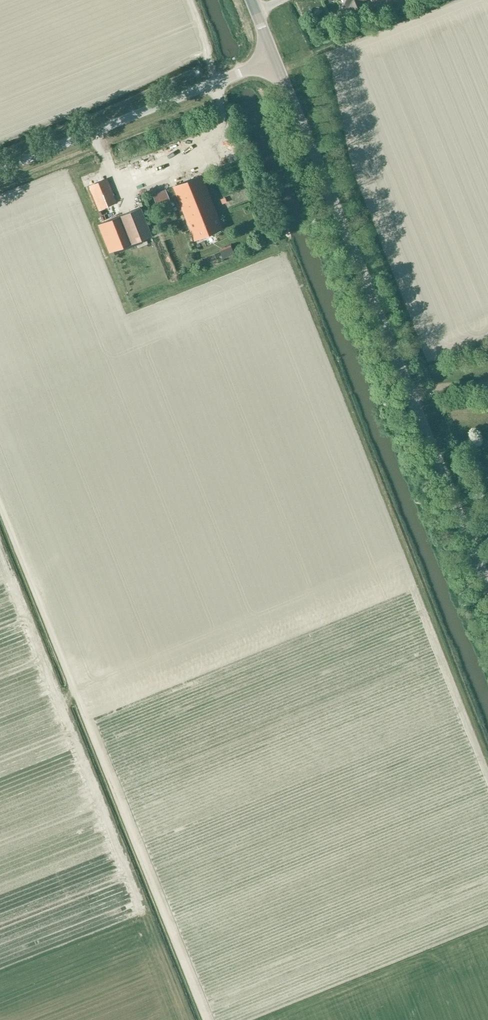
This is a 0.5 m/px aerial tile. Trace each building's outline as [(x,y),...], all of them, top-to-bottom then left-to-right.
[(348,8),(349,8),(351,12),(366,7),(363,0),(345,0),(348,8)] [(75,168),(77,175),(85,173),(83,166),(75,168)] [(224,229),(202,175),(173,187),(195,241),(224,229)] [(90,185),(100,210),(117,203),(107,178),(90,185)] [(165,189),(153,194),(158,207),(170,202),(165,189)] [(99,225),(109,252),(153,236),(141,207),(99,225)] [(156,251),(160,250),(156,240),(152,242),(156,251)]
